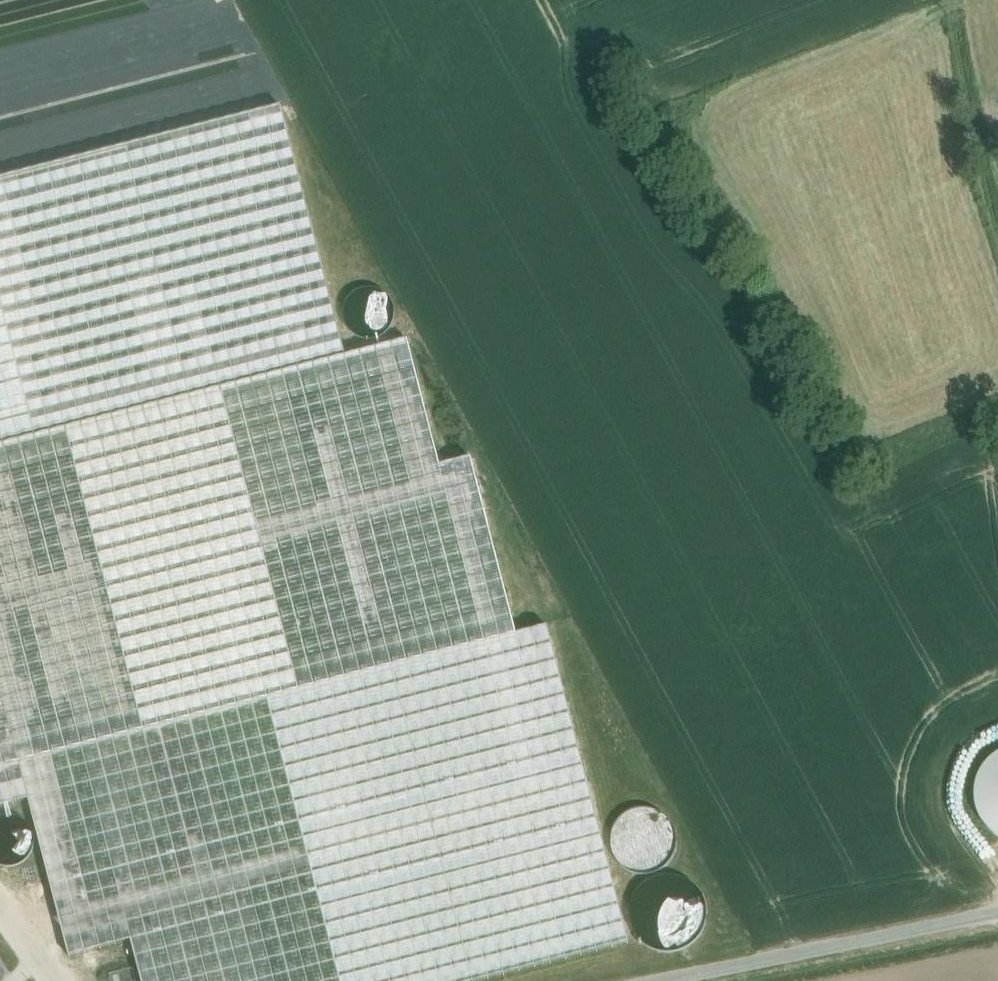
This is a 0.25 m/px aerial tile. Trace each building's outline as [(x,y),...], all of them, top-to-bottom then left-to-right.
[(0,178),(0,445),(347,356),(280,106),(0,178)] [(348,333),(389,333),(389,291),(349,290),(348,333)] [(0,445),(0,765),(513,633),(470,458),(438,464),(407,340),(347,356),(0,445)] [(0,765),(0,807),(28,799),(69,956),(131,939),(142,980),(474,980),(629,941),(546,625),(513,633),(0,765)] [(973,767),(967,809),(992,837),(997,838),(997,745),(973,767)] [(611,832),(610,843),(613,855),(619,864),(628,871),(639,874),(651,874),(661,869),(670,861),(675,851),(676,840),(674,828),(667,819),(658,812),(647,809),(635,809),(625,814),(616,822),(611,832)] [(10,867),(19,865),(28,859),(33,851),(35,841),(33,831),(27,823),(18,817),(9,816),(0,817),(0,865),(10,867)] [(632,902),(630,914),(632,926),(638,937),(647,945),(658,950),(670,952),(682,949),(692,944),(700,935),(706,924),(707,912),(705,900),(699,890),(690,881),(679,876),(667,875),(656,877),(645,883),(637,892),(632,902)]
